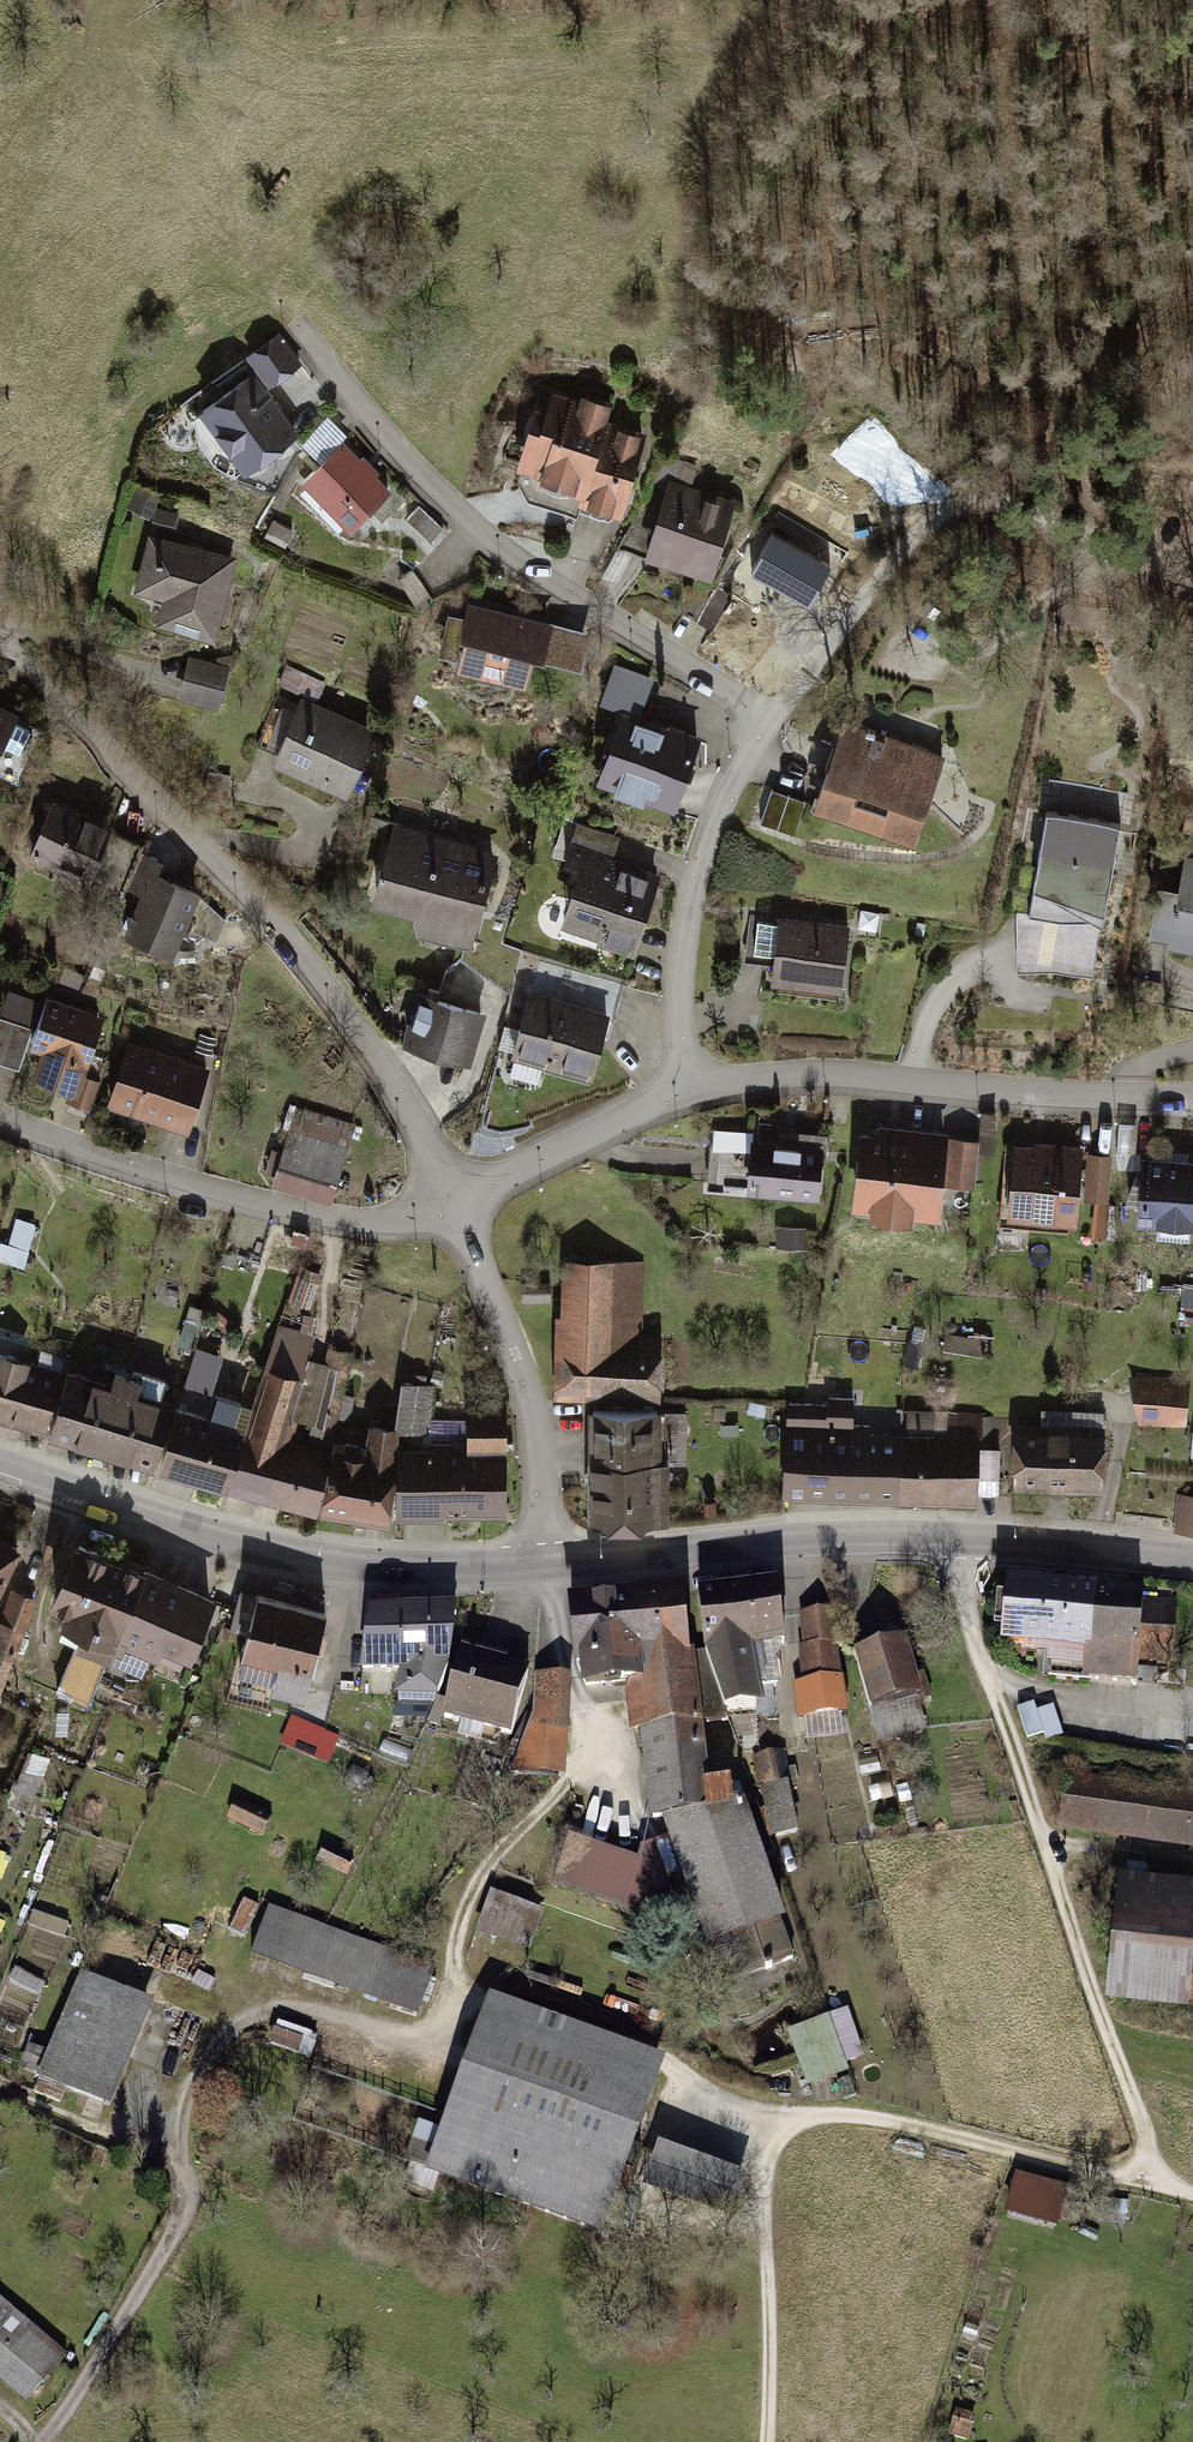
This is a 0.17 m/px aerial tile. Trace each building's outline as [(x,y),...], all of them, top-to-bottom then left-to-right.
[(285,338),(249,362),(267,390),(303,366),(285,338)] [(251,370),(192,411),(236,471),(294,430),(267,390),(251,370)] [(605,412),(554,396),(543,432),(527,427),(514,469),(527,473),(523,485),(620,515),(644,438),(601,425),(605,412)] [(326,418),(302,442),(318,457),(341,433),(326,418)] [(340,445),(304,482),(348,526),(385,490),(340,445)] [(730,501),(671,484),(649,558),(709,575),(730,501)] [(420,505),(406,518),(433,546),(447,532),(420,505)] [(806,521),(781,505),(768,525),(793,541),(806,521)] [(822,537),(808,528),(797,545),(811,554),(822,537)] [(236,559),(149,536),(135,590),(163,597),(156,623),(215,639),(236,559)] [(806,610),(747,576),(724,614),(783,649),(806,610)] [(541,623),(473,606),(458,668),(525,685),(541,623)] [(585,638),(548,629),(541,658),(579,666),(585,638)] [(228,669),(192,659),(182,696),(218,706),(228,669)] [(653,680),(617,668),(605,701),(641,714),(653,680)] [(0,697),(0,743),(18,707),(0,697)] [(375,731),(302,698),(274,762),(346,795),(375,731)] [(699,741),(623,716),(600,783),(676,808),(699,741)] [(943,763),(848,731),(821,811),(916,843),(943,763)] [(226,781),(207,778),(204,800),(223,803),(226,781)] [(105,826),(54,804),(34,850),(85,872),(105,826)] [(1120,821),(1048,808),(1029,915),(1058,920),(1101,922),(1120,821)] [(499,851),(394,822),(370,907),(412,919),(420,938),(470,952),(499,851)] [(625,838),(581,822),(568,859),(577,862),(581,850),(616,862),(625,838)] [(138,848),(115,838),(94,886),(117,896),(138,848)] [(581,850),(577,862),(554,929),(632,954),(658,876),(616,862),(581,850)] [(1187,855),(1169,946),(1192,951),(1192,856),(1187,855)] [(195,893),(152,876),(129,935),(173,952),(195,893)] [(223,921),(203,901),(192,930),(217,939),(223,921)] [(1029,915),(1016,912),(1018,971),(1055,970),(1093,976),(1101,922),(1058,920),(1029,915)] [(776,922),(751,917),(743,965),(767,969),(776,922)] [(852,933),(781,922),(772,982),(843,993),(852,933)] [(621,986),(549,964),(541,991),(613,1013),(621,986)] [(609,1017),(536,995),(515,1063),(588,1085),(609,1017)] [(106,1016),(49,997),(31,1051),(45,1055),(37,1081),(81,1095),(106,1016)] [(481,1016),(423,998),(408,1048),(466,1066),(481,1016)] [(0,1021),(0,1064),(15,1068),(26,1028),(0,1021)] [(203,1075),(131,1052),(113,1108),(185,1131),(203,1075)] [(357,1134),(302,1115),(278,1184),(333,1202),(357,1134)] [(944,1142),(862,1134),(855,1209),(936,1217),(944,1142)] [(822,1144),(753,1138),(749,1195),(818,1200),(822,1144)] [(750,1143),(714,1139),(709,1189),(745,1192),(750,1143)] [(975,1147),(949,1145),(946,1180),(972,1182),(975,1147)] [(1081,1152),(1015,1146),(1008,1218),(1074,1224),(1081,1152)] [(1109,1159),(1090,1157),(1087,1197),(1106,1198),(1109,1159)] [(1142,1161),(1136,1222),(1192,1227),(1192,1166),(1142,1161)] [(37,1227),(20,1223),(8,1265),(25,1269),(37,1227)] [(646,1266),(565,1264),(563,1399),(658,1400),(659,1340),(645,1340),(646,1266)] [(188,1383),(217,1391),(227,1354),(198,1346),(188,1383)] [(0,1363),(0,1421),(42,1435),(59,1381),(0,1363)] [(301,1380),(268,1369),(231,1491),(318,1511),(324,1451),(284,1442),(301,1380)] [(1189,1386),(1130,1381),(1142,1427),(1185,1426),(1189,1386)] [(165,1412),(69,1383),(52,1440),(148,1468),(165,1412)] [(434,1390),(403,1385),(397,1429),(430,1433),(434,1390)] [(822,1410),(790,1409),(788,1501),(974,1505),(977,1418),(912,1417),(911,1441),(849,1439),(850,1399),(823,1398),(822,1410)] [(242,1432),(180,1415),(164,1473),(226,1490),(242,1432)] [(504,1415),(468,1416),(469,1446),(505,1446),(504,1415)] [(685,1419),(593,1420),(594,1520),(666,1519),(665,1463),(686,1463),(685,1419)] [(365,1447),(331,1439),(325,1513),(385,1522),(400,1434),(369,1431),(365,1447)] [(1102,1433),(1014,1432),(1013,1492),(1102,1493),(1102,1433)] [(507,1456),(403,1454),(402,1516),(505,1519),(507,1456)] [(999,1456),(982,1456),(981,1494),(998,1494),(999,1456)] [(1181,1501),(1180,1530),(1192,1530),(1192,1501),(1181,1501)] [(16,1554),(0,1546),(0,1586),(16,1554)] [(207,1606),(75,1551),(51,1609),(66,1615),(61,1627),(82,1636),(56,1699),(91,1714),(125,1632),(186,1657),(207,1606)] [(776,1585),(699,1593),(706,1660),(692,1662),(699,1724),(766,1717),(760,1658),(783,1656),(776,1585)] [(1180,1594),(1005,1586),(1002,1654),(1085,1659),(1084,1683),(1128,1685),(1129,1655),(1177,1658),(1180,1594)] [(13,1593),(0,1627),(0,1706),(39,1603),(13,1593)] [(678,1595),(569,1605),(574,1668),(587,1667),(590,1697),(631,1693),(646,1825),(663,1824),(704,1820),(702,1791),(678,1595)] [(324,1619),(257,1605),(246,1659),(279,1667),(274,1691),(307,1698),(324,1619)] [(441,1718),(442,1612),(373,1611),(372,1677),(393,1677),(392,1717),(441,1718)] [(833,1615),(804,1617),(804,1648),(797,1648),(806,1727),(840,1720),(836,1658),(842,1652),(833,1615)] [(905,1649),(861,1658),(880,1747),(924,1737),(905,1649)] [(526,1675),(467,1658),(447,1725),(506,1743),(526,1675)] [(568,1684),(539,1685),(533,1724),(514,1781),(556,1780),(568,1684)] [(1064,1731),(1053,1700),(1020,1711),(1030,1742),(1064,1731)] [(324,1732),(291,1721),(281,1748),(315,1759),(324,1732)] [(787,1752),(758,1756),(762,1790),(765,1790),(771,1838),(799,1834),(787,1752)] [(1080,1782),(1073,1838),(1192,1852),(1192,1796),(1080,1782)] [(704,1820),(663,1824),(709,1956),(721,1952),(733,1986),(797,1964),(737,1788),(702,1791),(704,1820)] [(269,1818),(237,1807),(230,1826),(262,1837),(269,1818)] [(638,1861),(570,1835),(548,1892),(647,1930),(665,1883),(653,1845),(643,1848),(638,1861)] [(358,1862),(324,1851),(318,1870),(352,1881),(358,1862)] [(1126,1896),(1114,2007),(1192,2015),(1192,2009),(1192,1903),(1126,1896)] [(525,1907),(491,1897),(480,1933),(514,1943),(525,1907)] [(257,1909),(245,1902),(229,1933),(241,1939),(257,1909)] [(437,1975),(268,1909),(250,1956),(418,2022),(437,1975)] [(152,2009),(80,1979),(57,2032),(38,2025),(18,2073),(109,2111),(152,2009)] [(660,2060),(491,1999),(427,2176),(596,2237),(660,2060)] [(827,2020),(792,2032),(811,2089),(846,2077),(827,2020)] [(278,2031),(271,2046),(294,2056),(300,2041),(278,2031)] [(747,2179),(658,2152),(647,2189),(735,2217),(747,2179)] [(1065,2188),(1016,2179),(1009,2218),(1058,2227),(1065,2188)] [(0,2294),(0,2381),(22,2400),(66,2351),(0,2294)] [(977,2419),(957,2414),(951,2436),(971,2441),(977,2419)]
